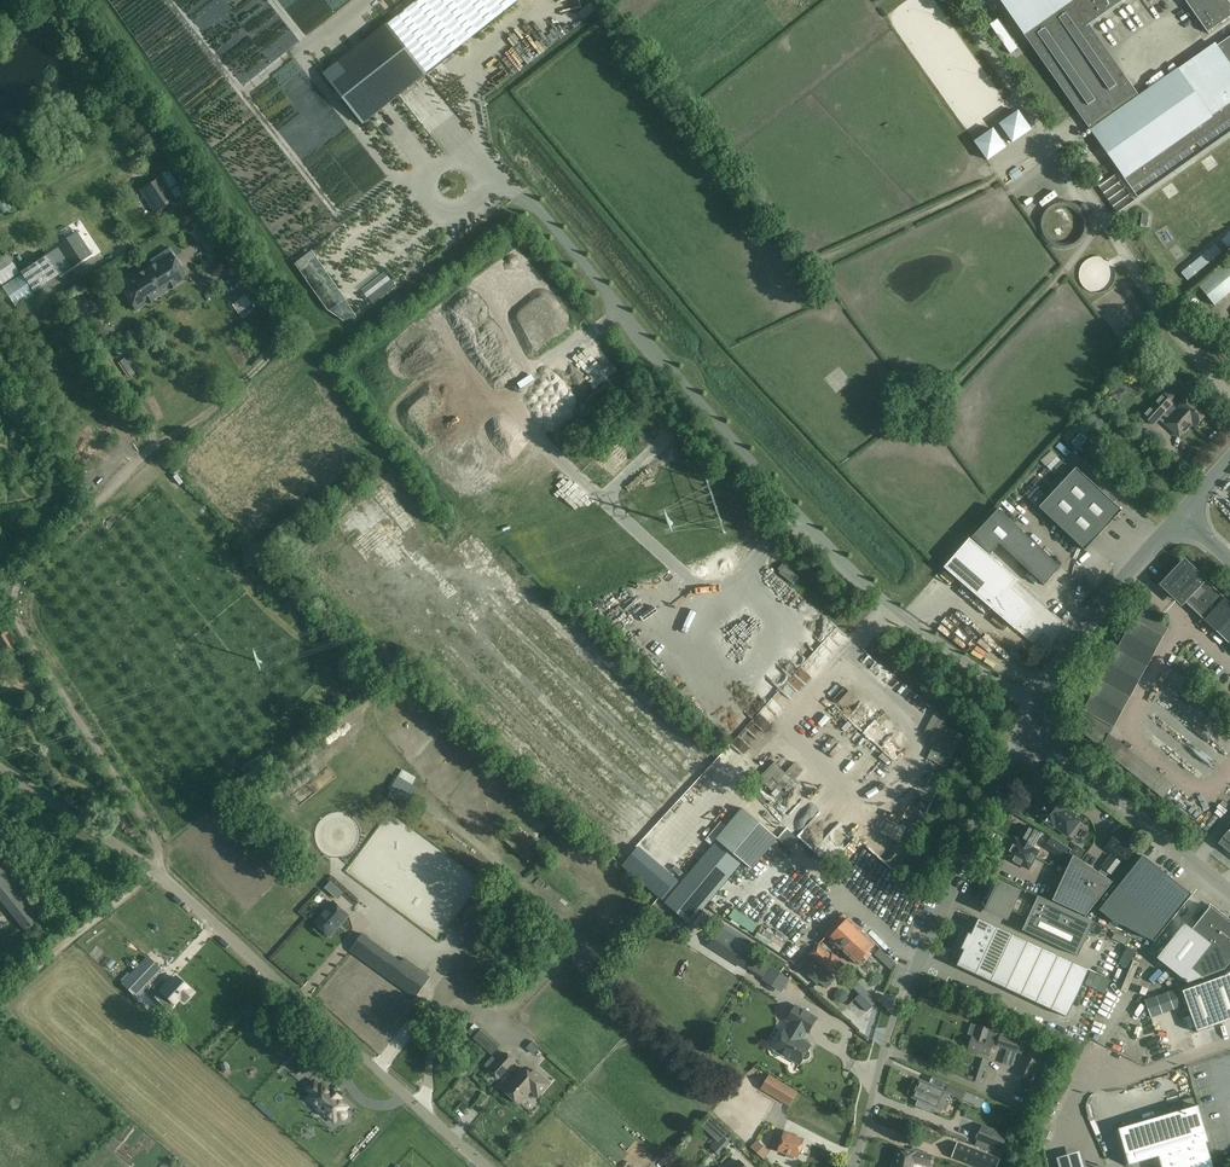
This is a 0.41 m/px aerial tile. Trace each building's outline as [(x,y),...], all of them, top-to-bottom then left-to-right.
[(426,74),(520,0),(418,0),(387,25),(426,74)] [(1140,199),(1229,135),(1229,80),(1201,100),(1181,72),(1142,99),(1092,27),(1131,0),(1000,0),(1140,199)] [(1209,33),(1229,18),(1229,2),(1229,0),(1186,0),(1209,33)] [(363,124),(426,74),(387,25),(324,75),(363,124)] [(1218,46),(1219,48),(1216,51),(1224,62),(1228,60),(1229,63),(1229,38),(1218,46)] [(1010,136),(1030,123),(1016,102),(996,116),(1010,136)] [(971,134),(984,154),(1004,140),(991,120),(971,134)] [(1026,150),(1018,155),(1024,164),(1032,158),(1026,150)] [(169,172),(160,179),(144,189),(158,210),(183,193),(169,172)] [(0,214),(10,208),(0,192),(0,214)] [(200,219),(191,224),(204,246),(213,241),(200,219)] [(77,233),(73,236),(57,246),(58,247),(71,267),(91,254),(77,233)] [(58,247),(45,256),(58,276),(71,267),(58,247)] [(19,273),(5,253),(0,256),(0,283),(1,285),(19,273)] [(186,278),(170,254),(155,264),(153,262),(135,274),(136,276),(121,286),(136,310),(186,278)] [(45,256),(40,259),(20,272),(33,293),(58,276),(45,256)] [(1199,286),(1215,305),(1229,293),(1229,261),(1199,286)] [(18,277),(6,284),(12,293),(23,286),(18,277)] [(222,310),(231,304),(223,291),(214,296),(222,310)] [(246,291),(238,296),(242,303),(250,298),(246,291)] [(1172,379),(1187,393),(1193,386),(1178,372),(1172,379)] [(1179,437),(1192,422),(1177,408),(1162,394),(1143,415),(1154,425),(1164,413),(1169,418),(1164,423),(1179,437)] [(1190,394),(1177,408),(1192,422),(1196,426),(1208,412),(1197,402),(1197,401),(1190,394)] [(1065,447),(1070,443),(1061,434),(1057,438),(1065,447)] [(1122,511),(1076,468),(1039,508),(1085,550),(1122,511)] [(374,495),(368,500),(378,513),(384,509),(374,495)] [(1000,544),(1044,585),(1061,567),(999,509),(972,537),(990,554),(1000,544)] [(318,535),(313,538),(324,552),(328,549),(318,535)] [(969,538),(944,568),(1012,628),(1028,610),(1007,591),(1017,580),(969,538)] [(1189,564),(1168,587),(1229,644),(1229,602),(1189,564)] [(1136,620),(1133,619),(1074,726),(1102,748),(1168,629),(1145,611),(1136,620)] [(6,627),(0,631),(0,650),(4,656),(5,657),(20,648),(6,627)] [(765,720),(753,708),(724,738),(736,750),(765,720)] [(947,752),(950,746),(956,749),(963,736),(957,733),(944,726),(927,758),(946,768),(953,755),(947,752)] [(1109,751),(1160,792),(1171,779),(1119,737),(1109,751)] [(774,772),(784,785),(795,776),(788,768),(796,761),(793,757),(774,772)] [(801,772),(805,766),(797,761),(793,767),(801,772)] [(764,779),(770,771),(763,765),(757,774),(764,779)] [(730,771),(725,777),(734,784),(739,777),(730,771)] [(410,801),(418,788),(401,778),(394,792),(410,801)] [(1081,820),(1076,816),(1067,810),(1070,807),(1071,806),(1070,805),(1069,805),(1055,794),(1056,794),(1054,793),(1054,794),(1038,815),(1037,816),(1038,817),(1038,816),(1053,827),(1052,827),(1053,828),(1054,827),(1055,826),(1068,836),(1081,820)] [(718,841),(744,862),(753,870),(779,839),(743,809),(717,840),(718,841)] [(1027,826),(1016,846),(1013,844),(1005,857),(1028,870),(1038,852),(1032,848),(1040,833),(1027,826)] [(557,845),(565,837),(555,828),(547,836),(557,845)] [(1105,848),(1125,863),(1140,843),(1120,828),(1105,848)] [(1229,831),(1228,831),(1218,843),(1229,853),(1229,830),(1229,831)] [(744,862),(718,841),(682,884),(666,903),(691,924),(744,862)] [(1063,858),(1070,848),(1064,844),(1057,854),(1063,858)] [(1073,855),(1053,901),(1086,916),(1113,883),(1073,855)] [(1155,941),(1192,895),(1143,856),(1099,910),(1112,920),(1155,941)] [(45,915),(0,859),(0,901),(24,931),(45,915)] [(344,891),(331,880),(325,887),(337,898),(344,891)] [(1010,911),(1027,919),(1034,905),(1017,897),(1019,893),(995,881),(994,882),(993,881),(991,882),(989,883),(988,885),(988,888),(989,890),(991,890),(987,898),(985,897),(982,903),(987,909),(993,913),(1001,915),(1008,916),(1010,911)] [(1027,919),(1022,930),(1078,956),(1094,922),(1038,896),(1034,905),(1027,919)] [(334,902),(316,923),(330,936),(348,915),(334,902)] [(1211,945),(1229,960),(1229,922),(1210,907),(1192,929),(1185,923),(1157,958),(1184,979),(1192,969),(1211,945)] [(857,964),(875,944),(847,918),(829,939),(857,964)] [(957,965),(1084,1023),(1106,976),(984,920),(973,943),(966,940),(962,949),(964,950),(957,965)] [(756,949),(720,927),(708,946),(743,969),(756,949)] [(405,958),(402,962),(362,933),(350,950),(389,979),(415,998),(430,977),(405,958)] [(831,954),(819,943),(798,965),(814,979),(817,976),(822,979),(828,972),(829,973),(841,960),(833,953),(831,954)] [(1192,969),(1203,978),(1225,970),(1229,963),(1229,960),(1211,945),(1192,969)] [(896,965),(879,948),(873,954),(891,971),(896,965)] [(134,996),(161,969),(148,956),(121,983),(134,996)] [(780,972),(771,966),(763,978),(773,984),(780,972)] [(1182,991),(1197,1032),(1229,1020),(1229,976),(1227,973),(1182,991)] [(159,990),(154,996),(167,1009),(173,1003),(174,1004),(180,997),(184,1001),(192,993),(188,989),(176,977),(170,983),(168,982),(160,991),(159,990)] [(1027,1012),(1030,1005),(1020,1000),(1017,1008),(1027,1012)] [(810,1053),(808,1051),(811,1045),(802,1040),(807,1031),(809,1033),(817,1018),(797,1006),(788,1020),(792,1023),(787,1031),(785,1030),(774,1049),(800,1064),(803,1059),(806,1059),(809,1058),(810,1056),(810,1053)] [(993,1041),(998,1043),(1001,1033),(972,1024),(969,1034),(973,1036),(969,1049),(989,1055),(993,1041)] [(1017,1053),(1021,1040),(1022,1040),(1001,1033),(998,1043),(997,1046),(1017,1053)] [(1025,1042),(1021,1040),(1017,1053),(1021,1054),(1025,1042)] [(1038,1078),(1047,1060),(1040,1056),(1042,1052),(1031,1047),(1018,1073),(1029,1079),(1032,1075),(1038,1078)] [(329,1061),(318,1051),(307,1063),(318,1073),(329,1061)] [(507,1053),(502,1058),(510,1066),(515,1060),(507,1053)] [(502,1058),(490,1071),(499,1078),(510,1066),(502,1058)] [(524,1068),(516,1076),(532,1090),(531,1090),(538,1097),(550,1084),(535,1070),(531,1074),(524,1068)] [(770,1075),(762,1088),(790,1105),(798,1092),(770,1075)] [(519,1104),(531,1090),(532,1090),(516,1076),(504,1090),(519,1104)] [(945,1092),(922,1081),(914,1098),(920,1100),(917,1106),(931,1112),(933,1107),(937,1108),(941,1101),(946,1103),(950,1094),(945,1092)] [(335,1122),(338,1119),(340,1120),(342,1120),(344,1120),(346,1118),(347,1116),(348,1114),(347,1112),(346,1110),(348,1107),(340,1099),(341,1098),(332,1090),(331,1091),(322,1084),(320,1086),(315,1082),(308,1090),(313,1094),(321,1102),(318,1107),(316,1108),(325,1116),(326,1115),(335,1122)] [(966,1091),(949,1084),(945,1092),(950,1094),(962,1100),(963,1098),(967,1100),(970,1094),(966,1092),(966,1091)] [(1196,1105),(1194,1097),(1181,1100),(1184,1109),(1196,1105)] [(1126,1166),(1154,1157),(1157,1166),(1208,1166),(1202,1144),(1205,1143),(1202,1133),(1206,1132),(1199,1106),(1115,1130),(1126,1166)] [(1048,1139),(1052,1131),(1045,1129),(1042,1136),(1048,1139)] [(1003,1148),(1008,1135),(995,1130),(990,1143),(1003,1148)] [(779,1150),(787,1153),(786,1157),(794,1159),(795,1156),(798,1157),(804,1140),(795,1137),(796,1136),(785,1132),(779,1150)] [(720,1155),(730,1143),(721,1135),(710,1147),(720,1155)] [(758,1140),(752,1147),(758,1153),(764,1146),(758,1140)] [(953,1158),(974,1166),(998,1166),(1000,1162),(959,1145),(953,1158)] [(912,1163),(930,1166),(933,1156),(919,1153),(920,1151),(914,1150),(914,1152),(900,1149),(897,1164),(895,1163),(894,1166),(912,1166),(911,1166),(912,1163)] [(1056,1158),(1059,1166),(1085,1166),(1081,1152),(1056,1158)]
